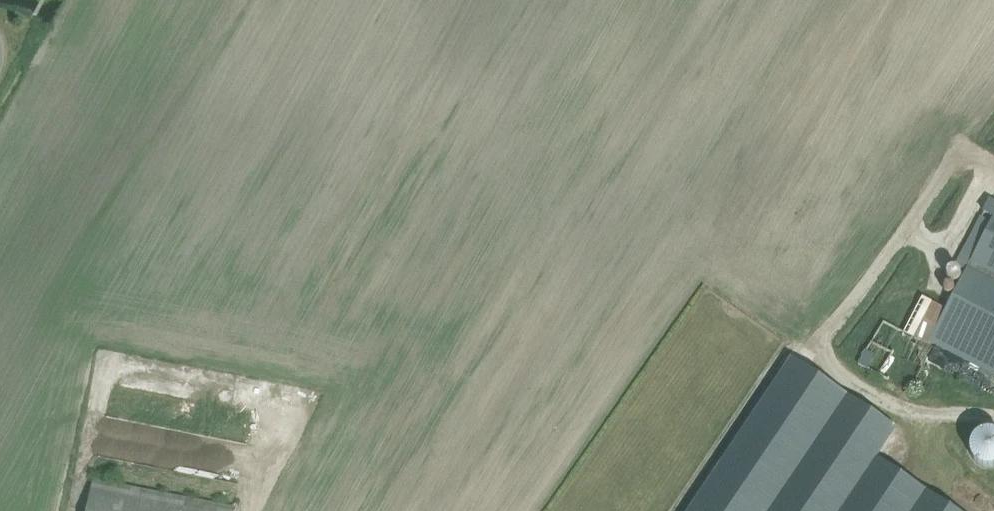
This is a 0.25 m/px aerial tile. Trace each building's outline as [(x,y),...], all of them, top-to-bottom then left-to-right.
[(911,330),(929,340),(941,346),(993,374),(993,203),(990,201),(982,218),(980,217),(956,263),(967,269),(946,309),(927,299),(911,330)] [(859,361),(888,379),(903,355),(909,358),(919,341),(885,320),(859,361)] [(792,357),(688,510),(957,510),(877,458),(897,427),(792,357)] [(970,445),(970,449),(970,452),(971,457),(973,459),(975,462),(978,465),(982,467),(986,468),(990,468),(993,468),(993,467),(993,432),(990,431),(987,430),(983,432),(980,433),(977,435),(974,438),(971,441),(970,445)] [(89,510),(235,510),(235,509),(95,481),(89,510)]
